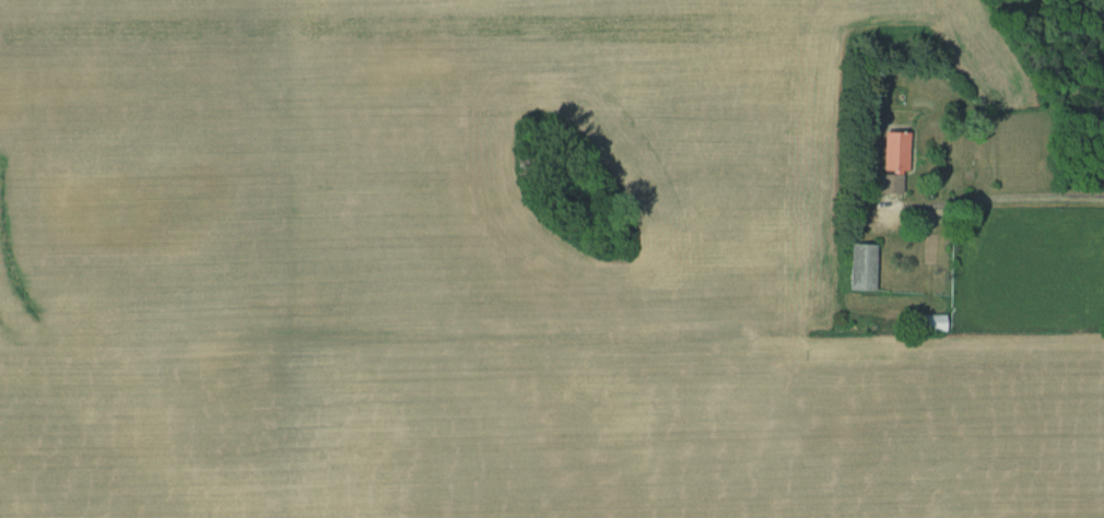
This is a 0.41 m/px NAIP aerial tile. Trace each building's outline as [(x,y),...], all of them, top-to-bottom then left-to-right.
[(881,174),(875,174),(875,194),(903,194),(903,131),(881,131),(881,174)] [(847,244),(846,290),(872,291),(873,244),(847,244)]
